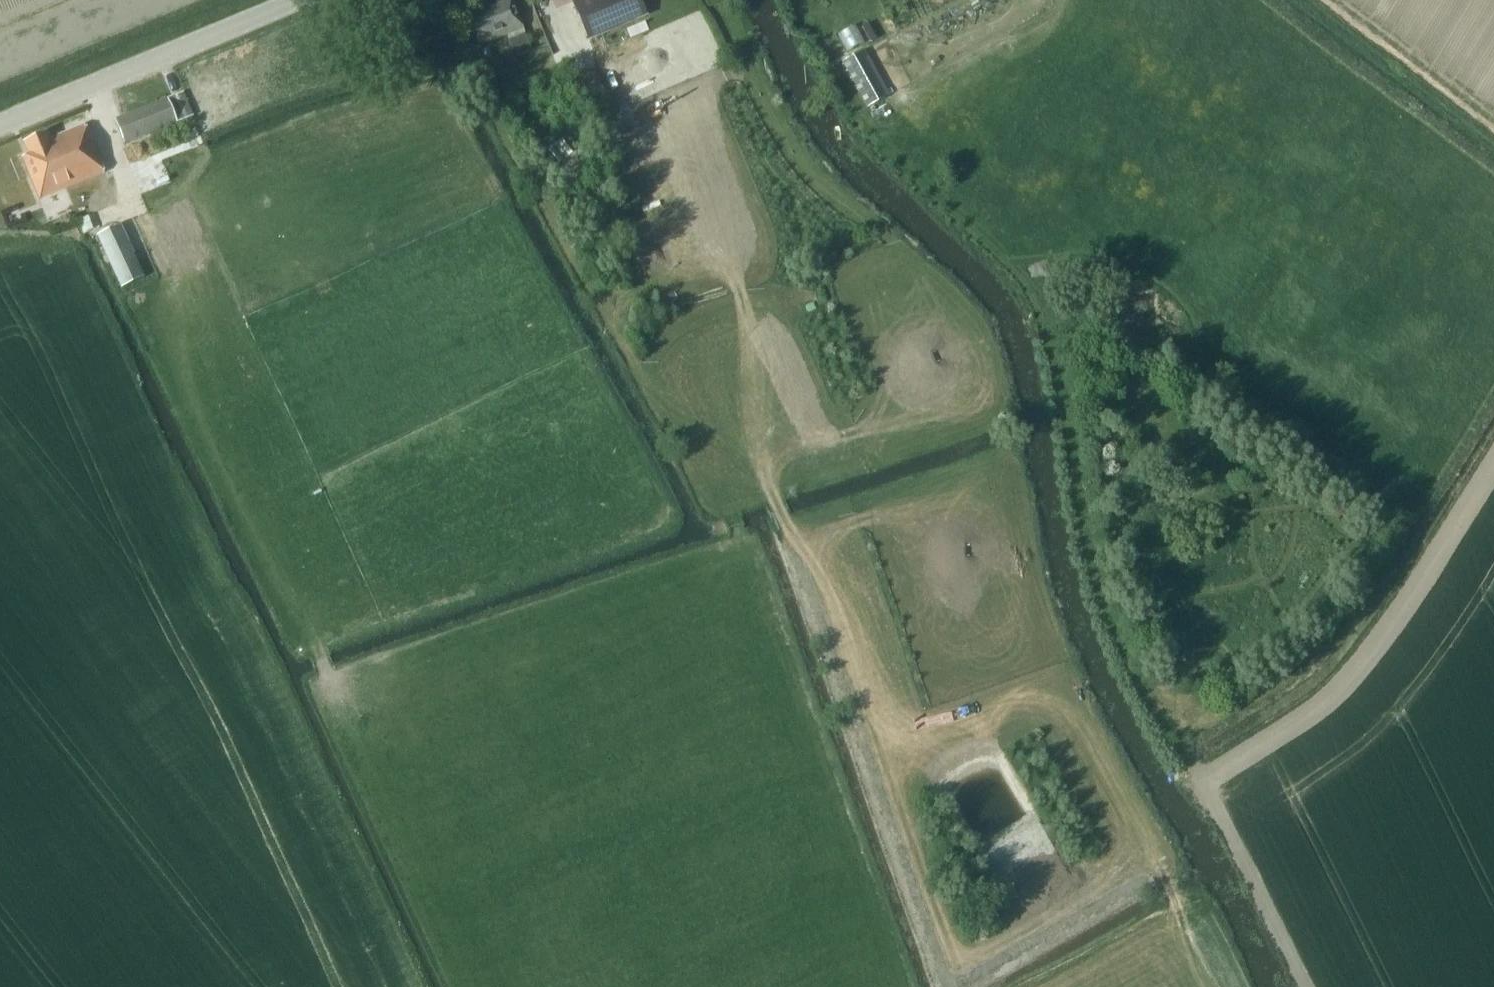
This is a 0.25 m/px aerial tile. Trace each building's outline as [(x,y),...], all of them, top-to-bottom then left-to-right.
[(491,8),(467,16),(477,46),(505,36),(513,61),(530,55),(511,0),(490,0),(491,4),(490,4),(491,8)] [(638,0),(577,0),(574,2),(589,39),(644,15),(638,0)] [(882,85),(863,51),(841,63),(860,97),(882,85)] [(193,118),(183,93),(170,98),(180,123),(193,118)] [(116,119),(122,135),(125,144),(177,123),(167,98),(116,119)] [(29,154),(22,157),(39,199),(103,172),(84,125),(49,139),(46,132),(24,141),(29,154)] [(118,224),(95,233),(117,287),(140,278),(118,224)]
